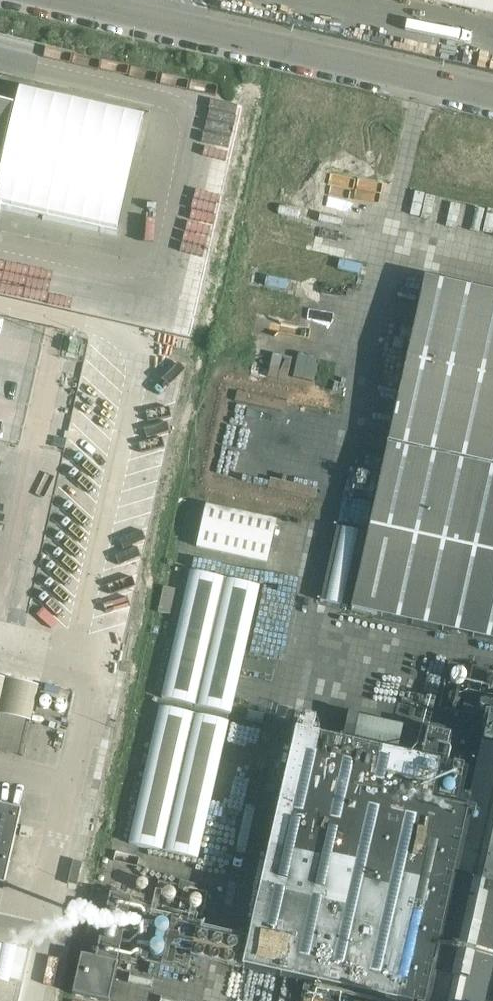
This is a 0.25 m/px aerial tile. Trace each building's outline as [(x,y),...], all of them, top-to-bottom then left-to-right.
[(492,17),(492,0),(419,0),(492,17)] [(13,108),(0,106),(0,167),(13,108)] [(351,610),(492,641),(492,294),(424,278),(351,610)] [(9,601),(28,605),(61,459),(42,455),(9,601)] [(276,520),(206,505),(196,547),(267,563),(276,520)] [(162,698),(230,714),(259,587),(190,571),(162,698)] [(158,612),(170,615),(175,590),(163,588),(158,612)] [(492,720),(492,672),(448,662),(438,707),(492,720)] [(30,721),(38,686),(0,677),(0,714),(30,721)] [(197,859),(228,722),(160,707),(129,843),(197,859)] [(488,719),(483,743),(492,745),(492,720),(488,719)] [(420,728),(414,754),(445,762),(451,735),(420,728)] [(242,969),(383,1000),(492,1000),(492,747),(482,745),(467,812),(432,804),(440,765),(295,732),(242,969)] [(445,799),(447,798),(449,796),(450,794),(451,791),(450,789),(448,787),(446,786),(443,786),(441,787),(439,788),(438,791),(438,793),(439,796),(440,797),(443,798),(445,799)] [(4,884),(21,809),(0,805),(0,883),(4,884)] [(135,888),(137,890),(139,891),(142,891),(144,890),(146,888),(147,886),(147,883),(146,881),(144,880),(141,879),(139,879),(137,880),(135,882),(134,884),(134,886),(135,888)] [(162,901),(164,902),(167,902),(170,901),(172,899),(173,897),(173,894),(172,892),(170,890),(167,888),(165,888),(162,889),(160,891),(159,894),(159,897),(160,899),(162,901)] [(81,956),(72,995),(100,1000),(109,1000),(118,961),(130,906),(132,899),(109,894),(95,959),(81,956)] [(188,906),(189,908),(191,909),(194,909),(197,908),(198,906),(199,903),(199,901),(198,899),(196,897),(194,897),(192,897),(189,898),(188,899),(187,901),(187,904),(188,906)] [(130,906),(118,961),(145,967),(146,962),(188,972),(191,960),(222,967),(238,971),(245,939),(229,935),(155,919),(157,913),(130,906)]
